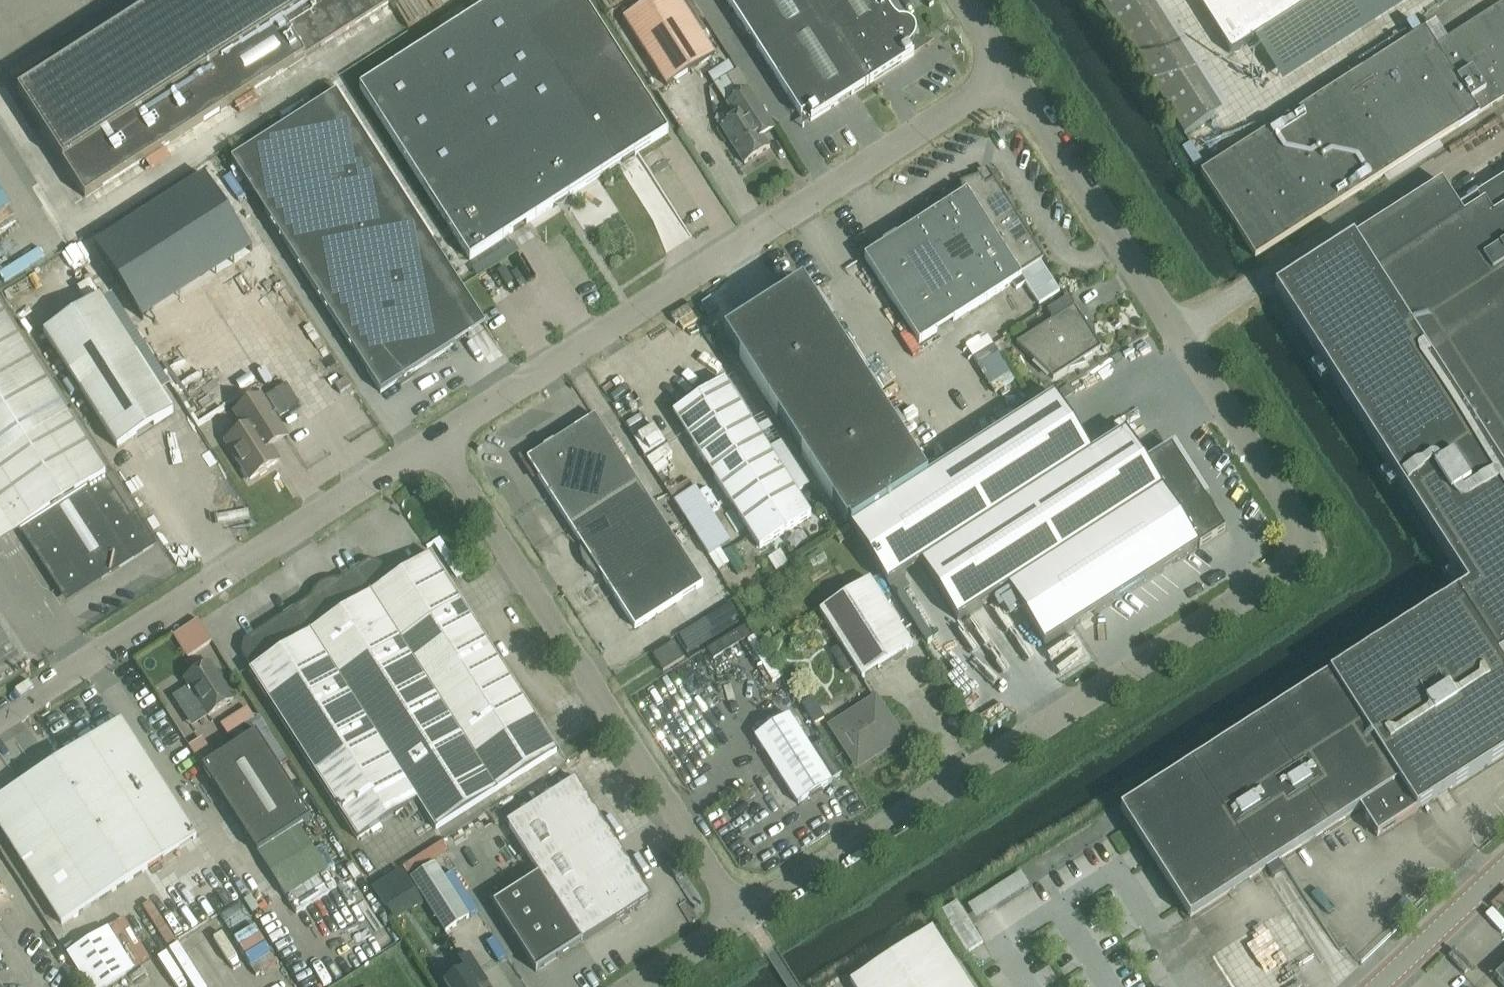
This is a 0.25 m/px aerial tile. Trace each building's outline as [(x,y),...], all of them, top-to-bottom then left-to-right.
[(232,104),(306,56),(302,51),(317,41),(321,47),(389,3),(388,0),(164,0),(18,93),(85,197),(192,129),(232,104)] [(668,132),(583,0),(495,0),(359,87),(469,260),(668,132)] [(647,2),(623,17),(667,86),(714,55),(679,0),(645,0),(647,2)] [(813,0),(726,0),(801,117),(808,112),(812,120),(867,85),(813,0)] [(867,85),(912,56),(907,48),(910,46),(912,42),(915,39),(916,35),(915,30),(914,26),(911,23),(907,21),(903,21),(899,21),(895,18),(892,15),(888,8),(889,7),(885,0),(813,0),(867,85)] [(1184,135),(1221,111),(1150,0),(1097,0),(1184,135)] [(1231,53),(1315,0),(1197,0),(1231,53)] [(1436,46),(1424,29),(1404,43),(1343,84),(1200,173),(1255,258),(1396,167),(1503,98),(1503,4),(1503,3),(1436,46)] [(727,103),(735,117),(720,126),(744,163),(770,147),(763,137),(774,129),(749,89),(727,103)] [(380,392),(475,332),(485,325),(336,92),(326,99),(231,160),(380,392)] [(1060,291),(1040,261),(1044,258),(1042,254),(1037,238),(1033,240),(1029,234),(1024,218),(1020,220),(1016,214),(1016,213),(1011,197),(1007,200),(1003,194),(1003,193),(998,177),(986,185),(980,175),(959,182),(962,187),(942,193),(945,198),(925,204),(928,208),(909,215),(915,225),(864,257),(919,343),(1013,283),(1017,289),(1026,283),(1039,304),(1060,291)] [(1456,594),(1498,659),(1503,655),(1503,177),(1478,194),(1483,203),(1463,215),(1441,181),(1274,289),(1466,587),(1456,594)] [(77,288),(88,305),(43,333),(117,448),(173,412),(89,281),(77,288)] [(848,523),(925,474),(802,283),(724,333),(846,524),(848,522),(848,523)] [(1069,369),(1085,364),(1082,360),(1101,348),(1074,306),(1069,296),(1047,310),(1053,319),(1016,343),(1053,379),(1068,369),(1069,369)] [(0,312),(0,500),(20,531),(25,527),(68,594),(101,573),(102,569),(109,571),(109,572),(110,572),(112,566),(148,543),(0,312)] [(989,361),(1000,355),(993,340),(981,346),(989,361)] [(590,363),(595,373),(609,365),(604,356),(590,363)] [(759,548),(810,516),(724,380),(673,413),(759,548)] [(287,437),(260,395),(234,412),(245,429),(225,442),(249,480),(279,461),(270,447),(287,437)] [(927,476),(925,474),(848,523),(850,525),(849,526),(887,585),(921,564),(958,621),(1008,589),(1045,646),(1198,548),(1225,530),(1212,510),(1214,509),(1208,500),(1206,501),(1172,447),(1145,464),(1124,432),(1090,453),(1053,395),(927,476)] [(670,450),(640,404),(621,416),(652,462),(670,450)] [(703,585),(594,416),(527,459),(635,628),(703,585)] [(737,557),(691,474),(669,486),(715,569),(737,557)] [(777,545),(766,551),(775,566),(786,559),(777,545)] [(252,668),(249,671),(357,839),(539,722),(431,554),(390,580),(380,563),(369,561),(340,579),(330,580),(322,584),(315,590),(310,598),(244,641),(242,652),(252,668)] [(869,579),(819,611),(861,678),(912,646),(869,579)] [(1329,676),(1120,810),(1189,917),(1359,809),(1377,837),(1503,755),(1503,670),(1497,659),(1498,659),(1456,594),(1329,676)] [(663,672),(684,658),(673,641),(652,655),(663,672)] [(184,679),(190,688),(173,699),(191,727),(208,716),(233,699),(209,663),(184,679)] [(831,726),(856,767),(900,739),(875,698),(831,726)] [(832,782),(788,715),(754,736),(798,804),(832,782)] [(0,797),(0,829),(61,924),(196,838),(120,720),(0,797)] [(202,767),(239,825),(257,853),(311,818),(256,733),(202,767)] [(539,874),(582,941),(651,897),(575,779),(506,823),(539,874)] [(403,814),(413,827),(424,819),(414,805),(403,814)] [(469,917),(434,863),(411,878),(445,932),(469,917)] [(975,914),(1025,879),(1018,868),(968,903),(975,914)] [(385,909),(415,890),(401,869),(372,888),(385,909)] [(536,971),(582,941),(539,874),(493,904),(536,971)] [(966,952),(981,944),(956,898),(941,906),(966,952)] [(931,929),(850,982),(853,986),(968,986),(931,929)] [(474,984),(484,977),(469,953),(458,961),(463,970),(444,983),(447,986),(476,986),(474,984)] [(1495,977),(1503,986),(1503,968),(1495,977)]
